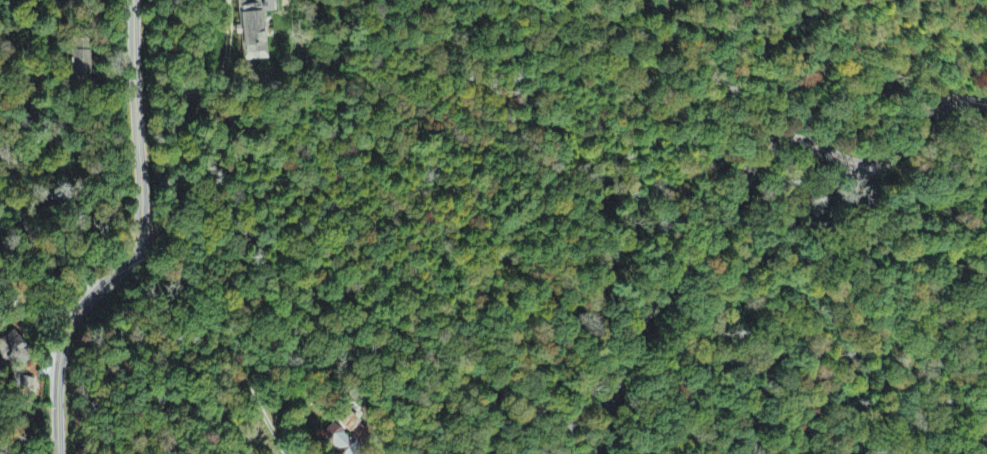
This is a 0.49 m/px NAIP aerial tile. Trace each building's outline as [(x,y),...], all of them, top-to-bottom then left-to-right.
[(275,15),(274,0),(242,0),(238,0),(240,37),(244,37),(246,63),(269,62),(266,15),(275,15)] [(91,79),(90,40),(70,40),(71,80),(91,79)] [(365,432),(358,426),(365,417),(350,405),(334,425),(356,443),(365,432)] [(335,424),(322,436),(338,453),(347,453),(355,447),(335,424)]
